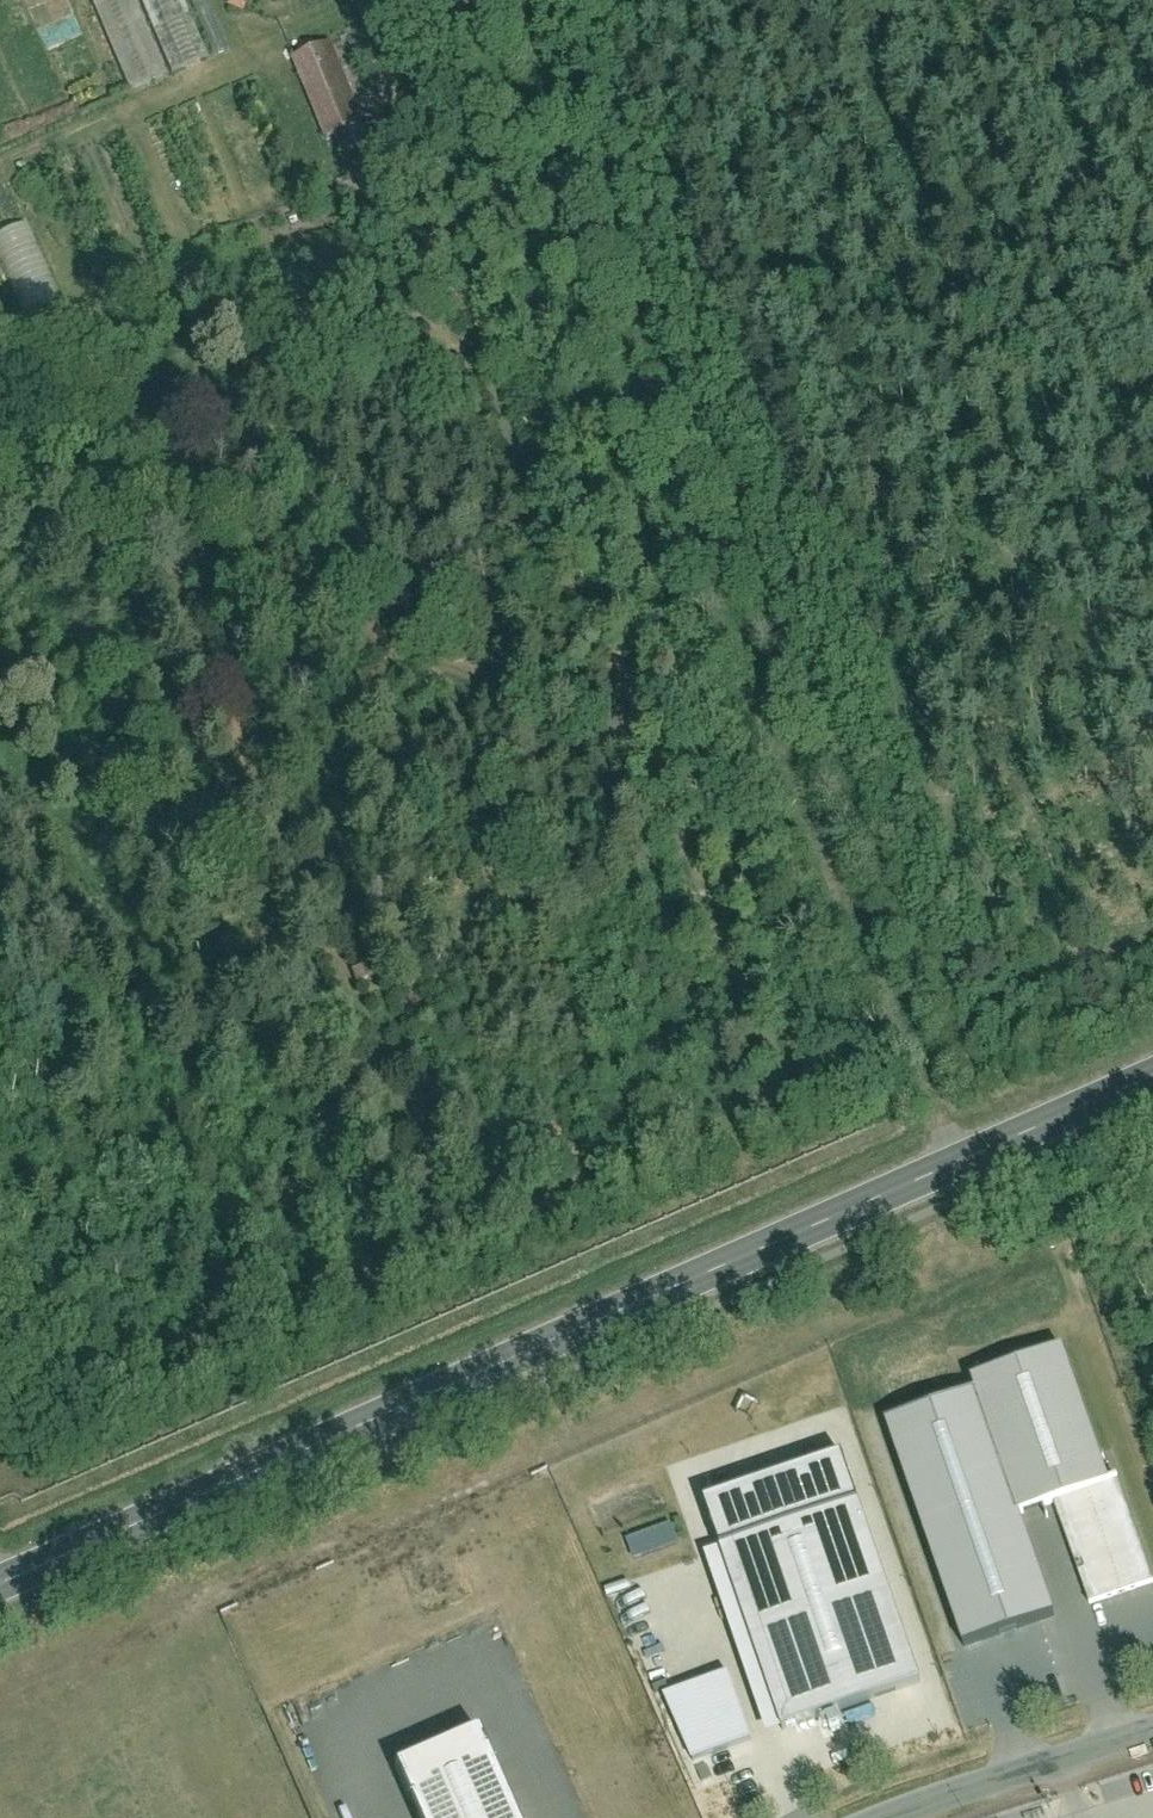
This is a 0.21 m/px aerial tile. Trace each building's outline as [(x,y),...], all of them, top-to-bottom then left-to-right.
[(99,1),(136,87),(216,53),(192,0),(102,0),(99,1)] [(249,8),(253,0),(232,0),(249,8)] [(335,46),(295,62),(326,141),(340,135),(373,219),(399,209),(335,46)] [(0,230),(0,237),(27,322),(64,311),(35,219),(0,230)] [(1059,1352),(878,1415),(972,1658),(1060,1627),(1021,1517),(1052,1508),(1087,1603),(1151,1580),(1117,1480),(1104,1485),(1059,1352)] [(770,1747),(929,1700),(843,1458),(708,1507),(722,1552),(706,1555),(770,1747)] [(636,1560),(680,1543),(672,1522),(627,1539),(636,1560)] [(754,1743),(731,1675),(666,1699),(693,1766),(754,1743)] [(472,1730),(394,1765),(418,1817),(512,1817),(472,1730)]
